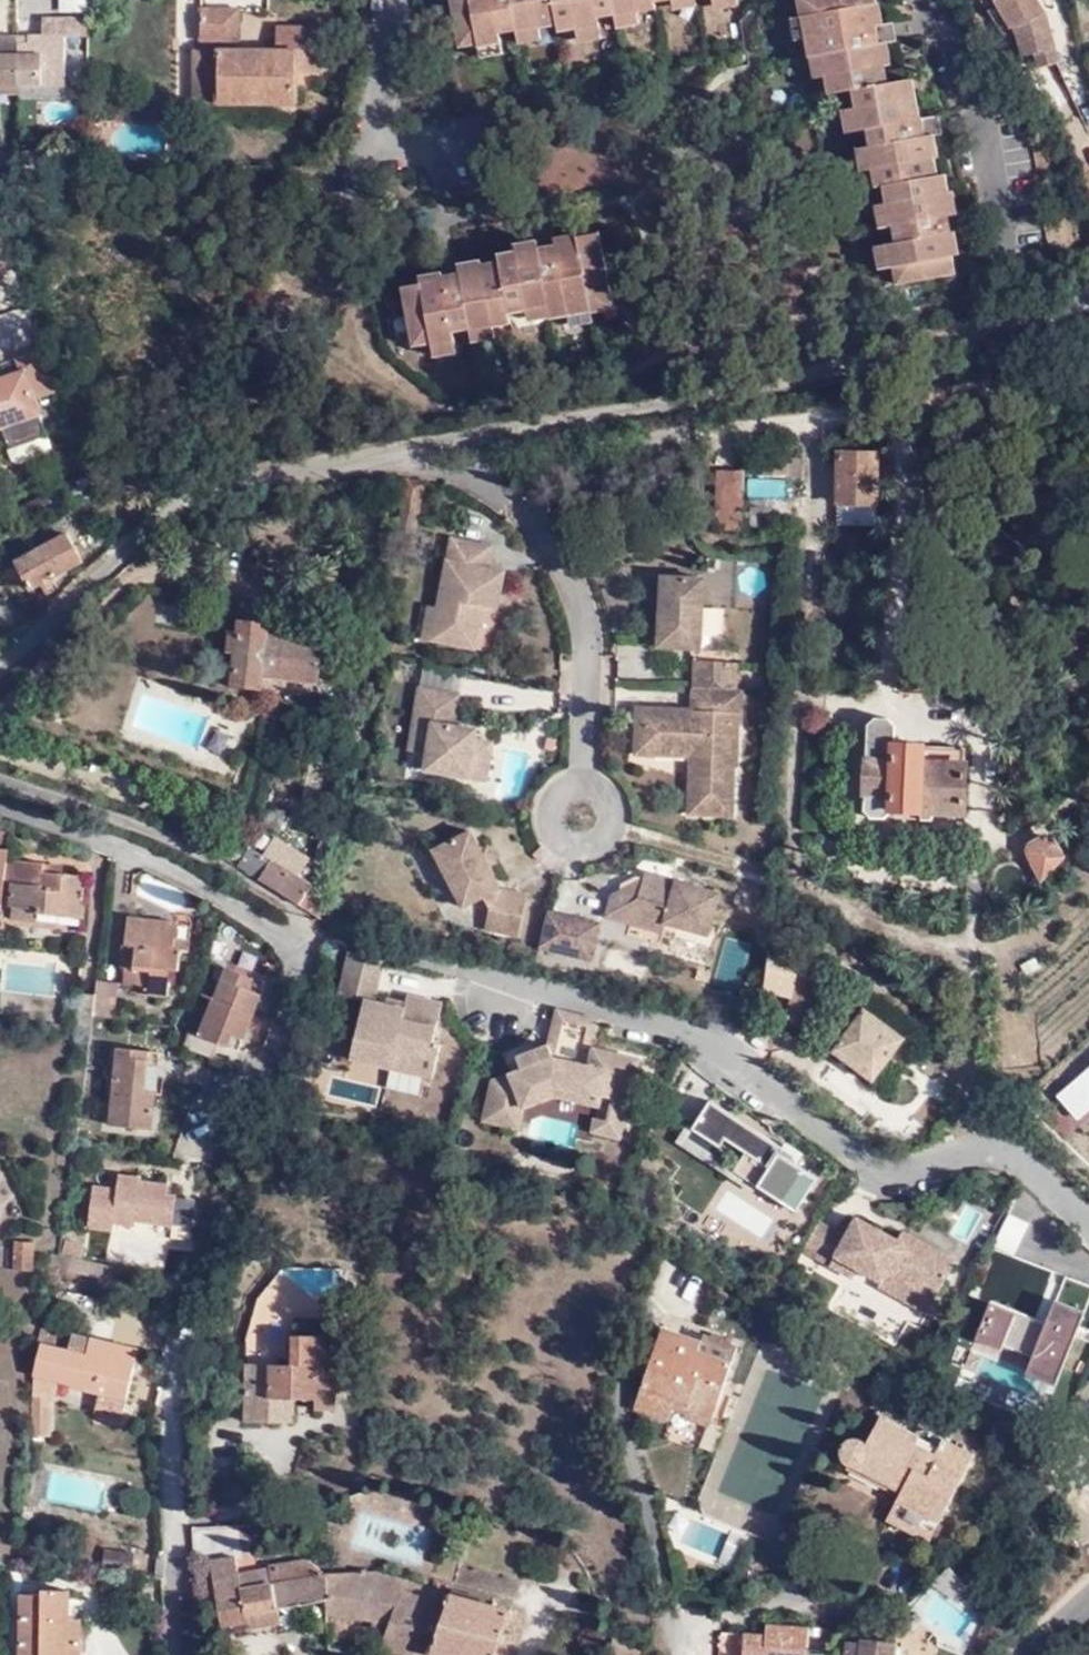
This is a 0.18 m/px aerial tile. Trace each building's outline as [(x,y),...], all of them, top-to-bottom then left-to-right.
[(460,46),(478,42),(479,45),(501,41),(500,34),(498,27),(515,23),(517,31),(517,33),(540,28),(556,25),(557,32),(575,29),(576,32),(602,27),(600,17),(599,11),(613,9),(614,16),(639,11),(657,7),(655,1),(659,0),(451,0),(460,46)] [(812,0),(800,0),(801,13),(814,10),(812,0)] [(814,10),(801,13),(810,56),(820,54),(824,75),(828,94),(853,90),(856,105),(854,105),(859,129),(869,127),(877,125),(879,140),(872,142),(869,142),(874,166),(877,185),(886,183),(889,202),(893,223),(895,222),(903,221),(906,239),(899,241),(890,242),(894,265),(898,284),(960,273),(956,254),(963,253),(958,230),(966,229),(964,220),(963,213),(962,213),(954,215),(949,190),(952,189),(948,172),(941,174),(937,157),(935,157),(930,131),(939,130),(939,129),(938,121),(936,114),(924,117),(915,77),(892,81),(889,63),(884,40),(891,39),(895,38),(893,28),(892,21),(887,22),(881,23),(876,0),(812,0),(814,10)] [(883,0),(876,0),(881,23),(887,22),(883,0)] [(994,1),(997,6),(1007,21),(998,28),(999,29),(1004,34),(1008,36),(1021,33),(1026,55),(1038,51),(1042,66),(1063,60),(1052,23),(1046,25),(1042,14),(1048,11),(1042,0),(996,0),(994,1)] [(1007,21),(997,6),(988,11),(998,28),(1007,21)] [(600,17),(614,16),(613,9),(599,11),(600,17)] [(641,21),(639,11),(614,16),(618,26),(641,21)] [(1052,23),(1048,11),(1042,14),(1046,25),(1052,23)] [(244,13),(204,13),(204,44),(243,44),(244,13)] [(76,17),(40,17),(40,33),(27,33),(27,43),(16,42),(5,43),(5,32),(0,33),(0,83),(17,83),(62,83),(62,36),(76,36),(76,17)] [(86,36),(87,17),(76,17),(76,36),(86,36)] [(498,27),(500,34),(517,31),(515,23),(498,27)] [(602,27),(576,32),(579,42),(603,36),(602,27)] [(540,28),(517,33),(519,43),(543,38),(540,28)] [(220,87),(220,107),(299,107),(299,77),(324,78),(325,33),(280,31),(279,55),(197,55),(196,86),(220,87)] [(5,43),(16,42),(16,33),(5,32),(5,43)] [(27,43),(27,33),(16,33),(16,42),(27,43)] [(896,61),(891,39),(884,40),(889,63),(896,61)] [(501,41),(479,45),(480,58),(504,53),(501,41)] [(820,54),(810,56),(816,76),(824,75),(820,54)] [(17,97),(62,97),(62,83),(17,83),(16,90),(17,97)] [(196,107),(220,107),(220,87),(196,86),(196,107)] [(859,129),(854,105),(844,108),(849,130),(859,129)] [(877,125),(869,127),(872,142),(879,140),(877,125)] [(943,154),(939,130),(930,131),(935,157),(937,157),(943,154)] [(91,154),(107,154),(107,132),(90,132),(91,154)] [(863,169),(874,166),(869,142),(860,145),(863,169)] [(15,164),(18,165),(19,152),(0,151),(0,164),(15,164)] [(90,169),(107,169),(107,154),(91,154),(90,169)] [(956,190),(952,189),(949,190),(954,215),(962,213),(956,190)] [(882,225),(893,223),(889,202),(879,204),(882,225)] [(895,222),(899,241),(906,239),(903,221),(895,222)] [(593,299),(616,295),(603,229),(579,234),(579,237),(559,241),(558,236),(557,230),(548,232),(538,234),(539,239),(540,246),(519,250),(518,247),(498,251),(500,260),(483,263),(483,265),(460,270),(459,262),(459,261),(451,262),(444,264),(445,269),(447,278),(422,283),(404,286),(415,343),(434,340),(434,343),(456,339),(454,330),(453,324),(471,321),(472,327),(472,329),(495,325),(512,322),(510,313),(529,310),(552,305),(554,315),(595,308),(593,299)] [(579,237),(579,234),(579,232),(558,236),(559,241),(579,237)] [(540,246),(539,239),(516,243),(518,247),(519,250),(540,246)] [(882,267),(894,265),(890,242),(878,244),(882,267)] [(483,265),(483,263),(482,258),(459,262),(460,270),(483,265)] [(447,278),(445,269),(420,274),(422,283),(447,278)] [(617,306),(616,295),(593,299),(595,308),(595,310),(617,306)] [(531,320),(554,315),(552,305),(529,310),(531,320)] [(454,330),(472,327),(471,321),(453,324),(454,330)] [(497,336),(495,325),(472,329),(474,340),(497,336)] [(459,349),(456,339),(434,343),(435,354),(459,349)] [(16,362),(41,353),(39,347),(14,355),(16,362)] [(32,397),(54,389),(41,353),(16,362),(19,370),(22,369),(32,397)] [(44,452),(48,445),(32,397),(22,369),(0,377),(0,424),(11,458),(19,460),(44,452)] [(791,476),(792,458),(758,457),(758,475),(791,476)] [(869,502),(871,458),(836,457),(835,501),(869,502)] [(718,469),(717,504),(742,505),(743,469),(718,469)] [(741,508),(740,528),(762,529),(764,504),(751,503),(751,507),(741,508)] [(742,505),(717,504),(717,527),(740,528),(741,508),(742,505)] [(67,532),(13,561),(28,588),(37,583),(43,593),(55,586),(50,576),(81,561),(67,532)] [(450,536),(436,607),(430,639),(473,647),(478,622),(481,604),(487,606),(496,607),(504,568),(487,565),(491,544),(450,536)] [(660,575),(657,644),(700,647),(704,577),(660,575)] [(484,622),(487,606),(481,604),(478,622),(484,622)] [(430,639),(436,607),(427,606),(421,638),(430,639)] [(314,681),(319,639),(266,634),(267,623),(236,618),(235,631),(226,630),(224,650),(231,651),(227,683),(259,687),(261,676),(314,681)] [(694,659),(693,686),(740,687),(740,661),(694,659)] [(424,748),(421,766),(483,776),(487,753),(469,751),(471,737),(473,727),(452,723),(457,691),(415,684),(405,745),(424,748)] [(737,766),(740,687),(693,686),(691,707),(636,707),(634,753),(687,756),(685,816),(732,817),(733,767),(737,766)] [(961,813),(964,746),(894,742),(895,725),(888,717),(876,716),(869,724),(865,806),(871,817),(882,819),(891,810),(913,811),(919,820),(929,821),(937,812),(961,813)] [(471,737),(469,751),(487,753),(489,740),(471,737)] [(324,895),(336,826),(326,825),(318,862),(320,864),(317,894),(324,895)] [(486,866),(479,851),(469,831),(431,850),(459,907),(481,896),(488,910),(483,929),(518,936),(527,894),(498,888),(486,866)] [(1040,883),(1068,857),(1053,835),(1041,832),(1027,844),(1024,853),(1040,883)] [(487,847),(479,851),(486,866),(494,861),(487,847)] [(237,867),(317,917),(322,901),(307,892),(310,886),(250,849),(237,867)] [(14,859),(7,858),(5,881),(12,880),(14,859)] [(44,862),(14,859),(12,880),(9,906),(11,906),(34,909),(37,913),(83,919),(86,876),(62,873),(43,871),(43,863),(44,862)] [(62,865),(43,863),(43,871),(62,873),(62,865)] [(605,919),(630,925),(633,916),(665,924),(706,936),(717,895),(643,875),(637,894),(626,890),(611,897),(605,919)] [(34,909),(11,906),(10,916),(33,919),(34,909)] [(588,960),(597,926),(545,913),(537,947),(588,960)] [(633,916),(630,925),(662,934),(665,924),(633,916)] [(127,921),(125,943),(134,944),(132,969),(124,968),(123,983),(148,986),(148,994),(166,994),(169,966),(178,966),(180,949),(186,949),(187,941),(176,940),(176,924),(127,921)] [(824,946),(800,940),(795,963),(786,999),(782,1019),(787,1029),(805,1032),(824,946)] [(134,944),(125,943),(123,943),(121,968),(124,968),(132,969),(134,944)] [(341,980),(376,988),(383,959),(348,951),(341,980)] [(786,999),(795,963),(767,958),(759,993),(786,999)] [(237,1047),(256,997),(247,993),(252,981),(226,971),(203,1033),(193,1030),(187,1045),(211,1054),(216,1040),(237,1047)] [(118,981),(97,979),(95,995),(93,1013),(113,1015),(118,981)] [(363,997),(373,1000),(376,988),(341,980),(338,992),(363,998),(363,997)] [(72,1027),(91,1029),(93,1013),(95,995),(76,992),(72,1027)] [(348,1056),(430,1077),(439,1043),(431,1041),(441,1001),(406,993),(404,1000),(403,1007),(384,1002),(373,1000),(363,997),(363,998),(348,1056)] [(403,1007),(404,1000),(386,995),(384,1002),(403,1007)] [(872,1078),(902,1038),(865,1010),(834,1051),(872,1078)] [(552,1039),(592,1047),(596,1022),(557,1013),(552,1039)] [(144,1089),(148,1049),(115,1045),(107,1121),(150,1126),(154,1091),(144,1089)] [(611,1104),(626,1108),(637,1061),(592,1051),(588,1070),(551,1063),(545,1049),(516,1062),(520,1076),(490,1085),(482,1123),(514,1130),(518,1112),(551,1101),(594,1111),(596,1101),(611,1104)] [(1059,1095),(1080,1119),(1088,1111),(1088,1069),(1059,1095)] [(693,1129),(688,1125),(676,1143),(755,1193),(759,1186),(798,1211),(819,1178),(792,1160),(795,1155),(711,1100),(693,1129)] [(611,1104),(606,1126),(593,1124),(590,1138),(618,1144),(626,1108),(611,1104)] [(91,1235),(113,1239),(116,1224),(137,1227),(138,1220),(172,1226),(169,1248),(188,1251),(196,1200),(168,1196),(170,1185),(143,1181),(143,1178),(123,1175),(122,1188),(99,1185),(91,1235)] [(849,1236),(822,1220),(806,1250),(833,1265),(839,1256),(861,1268),(884,1281),(882,1286),(905,1298),(916,1279),(941,1292),(958,1260),(919,1238),(915,1247),(900,1239),(859,1217),(849,1236)] [(116,1224),(113,1239),(113,1241),(168,1251),(169,1248),(172,1226),(138,1220),(137,1227),(116,1224)] [(900,1239),(915,1247),(919,1238),(905,1230),(900,1239)] [(12,1240),(14,1267),(36,1265),(33,1239),(12,1240)] [(64,1256),(83,1261),(86,1247),(66,1243),(64,1256)] [(50,1264),(89,1273),(91,1263),(83,1261),(64,1256),(51,1253),(50,1264)] [(839,1256),(833,1265),(856,1277),(861,1268),(839,1256)] [(119,1280),(122,1270),(91,1263),(89,1273),(119,1280)] [(1056,1394),(1088,1303),(1088,1286),(1066,1278),(1048,1324),(989,1303),(973,1347),(999,1357),(1002,1349),(1031,1360),(1023,1383),(1056,1394)] [(916,1279),(905,1298),(930,1312),(941,1292),(916,1279)] [(712,1417),(738,1342),(700,1329),(698,1333),(660,1319),(630,1401),(666,1414),(669,1402),(712,1417)] [(338,1323),(294,1322),(294,1335),(338,1336),(338,1323)] [(43,1328),(38,1345),(41,1346),(35,1374),(30,1442),(45,1444),(50,1405),(46,1405),(47,1398),(54,1399),(55,1377),(75,1381),(75,1385),(100,1390),(96,1413),(123,1419),(133,1372),(123,1370),(124,1365),(108,1360),(89,1356),(92,1340),(43,1328)] [(247,1422),(283,1422),(284,1396),(293,1396),(316,1397),(316,1409),(335,1410),(338,1336),(294,1335),(293,1364),(249,1363),(247,1422)] [(112,1345),(92,1340),(89,1356),(108,1360),(112,1345)] [(284,1396),(283,1422),(293,1423),(293,1396),(284,1396)] [(123,1419),(96,1413),(93,1423),(121,1428),(123,1419)] [(843,1466),(848,1468),(855,1466),(901,1489),(898,1494),(886,1517),(930,1540),(975,1453),(921,1425),(917,1434),(881,1413),(861,1453),(858,1446),(851,1442),(844,1442),(839,1447),(835,1452),(836,1458),(839,1463),(843,1466)] [(855,1466),(848,1468),(898,1494),(901,1489),(855,1466)] [(195,1526),(196,1558),(236,1557),(236,1527),(195,1526)] [(100,1570),(130,1574),(133,1554),(103,1550),(100,1570)] [(329,1600),(328,1571),(300,1564),(268,1568),(269,1572),(266,1572),(267,1587),(237,1590),(235,1577),(232,1561),(209,1564),(220,1629),(244,1626),(245,1630),(277,1624),(275,1609),(329,1600)] [(329,1617),(387,1620),(384,1639),(440,1654),(496,1654),(510,1610),(374,1570),(328,1571),(329,1600),(329,1617)] [(266,1572),(235,1577),(237,1590),(267,1587),(266,1572)] [(49,1654),(82,1654),(84,1619),(71,1619),(72,1593),(44,1592),(43,1597),(23,1596),(21,1654),(45,1654),(49,1654)] [(807,1625),(764,1622),(764,1632),(741,1631),(738,1654),(804,1654),(807,1625)] [(898,1646),(898,1641),(861,1637),(861,1640),(846,1639),(844,1654),(897,1654),(898,1646)] [(909,1646),(898,1646),(897,1654),(908,1654),(909,1646)]
